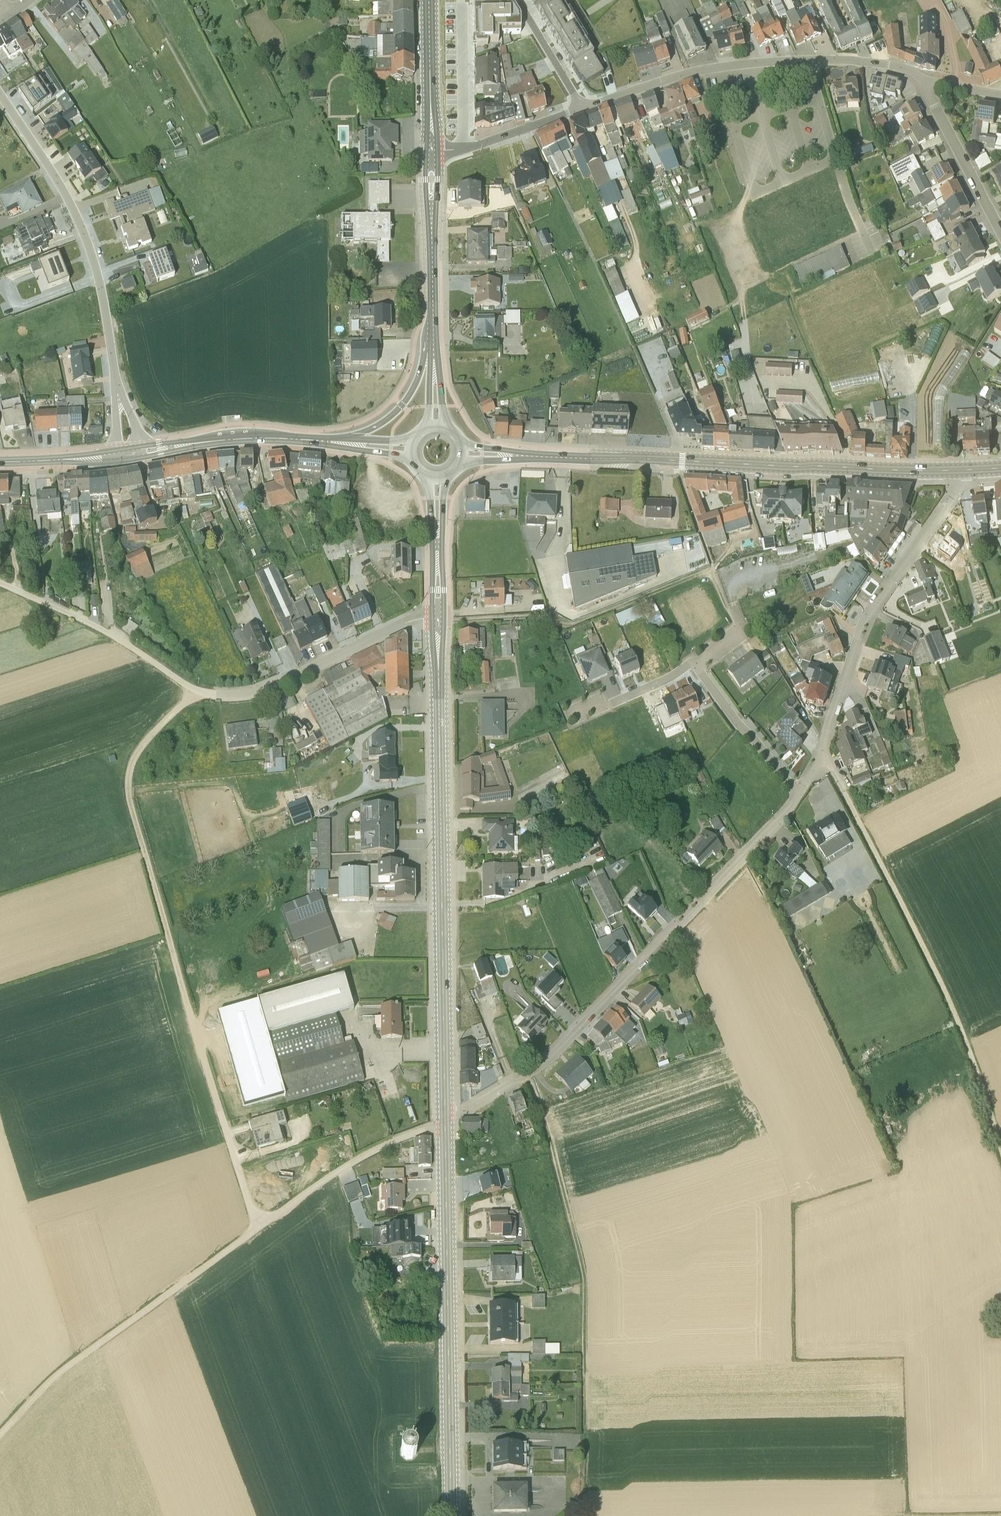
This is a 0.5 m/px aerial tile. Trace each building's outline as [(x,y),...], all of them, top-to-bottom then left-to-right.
[(72,0),(59,0),(56,2),(76,27),(81,23),(80,22),(86,17),(72,0)] [(126,16),(115,0),(101,0),(105,6),(106,6),(120,27),(128,22),(124,17),(126,16)] [(411,0),(377,0),(377,5),(372,5),(372,17),(412,17),(411,0)] [(670,62),(671,62),(667,52),(669,51),(666,43),(663,44),(656,25),(654,24),(653,21),(652,21),(646,7),(642,8),(639,0),(634,0),(633,1),(651,48),(658,66),(670,62)] [(741,0),(732,0),(741,20),(742,20),(748,15),(741,0)] [(784,37),(777,20),(776,20),(773,22),(769,13),(764,15),(762,10),(763,9),(758,0),(751,0),(758,15),(772,43),(784,37)] [(795,11),(790,0),(770,0),(779,18),(780,18),(795,11)] [(797,0),(790,0),(795,11),(801,8),(797,0)] [(842,52),(872,37),(873,37),(855,0),(817,0),(842,51),(842,52)] [(571,67),(591,55),(588,49),(592,47),(588,40),(590,39),(572,9),(569,10),(566,5),(563,6),(559,1),(558,1),(546,9),(544,7),(538,11),(554,37),(554,38),(571,67)] [(70,27),(73,30),(76,27),(56,2),(43,13),(49,20),(47,22),(54,30),(54,29),(58,34),(65,28),(66,29),(70,27)] [(712,2),(703,6),(709,18),(699,23),(707,40),(713,38),(715,46),(717,45),(719,54),(722,54),(732,52),(727,34),(716,10),(712,2)] [(731,19),(732,18),(726,5),(716,10),(727,34),(732,52),(746,48),(743,38),(745,37),(743,29),(738,30),(737,24),(734,25),(731,19)] [(739,14),(735,5),(729,8),(733,17),(739,14)] [(520,19),(512,7),(498,7),(490,7),(483,7),(483,8),(473,8),(473,11),(474,38),(475,38),(475,45),(476,46),(486,46),(486,42),(498,41),(498,29),(501,29),(502,34),(520,33),(520,19)] [(811,8),(806,10),(805,9),(796,14),(809,41),(821,35),(814,19),(816,18),(811,8)] [(962,10),(950,16),(962,37),(973,32),(962,10)] [(662,13),(656,15),(663,35),(669,33),(662,13)] [(32,26),(24,15),(5,28),(23,54),(33,47),(26,36),(30,34),(27,30),(32,26)] [(772,43),(758,15),(752,18),(757,29),(752,31),(760,48),(772,43)] [(368,26),(368,38),(412,39),(412,17),(392,17),(392,26),(380,25),(379,26),(368,26)] [(937,43),(936,18),(920,18),(921,69),(935,71),(936,60),(939,60),(939,44),(937,43)] [(809,41),(799,20),(790,24),(793,29),(789,31),(797,47),(809,41)] [(994,37),(1000,34),(993,20),(986,23),(994,37)] [(707,52),(694,23),(693,23),(674,32),(679,42),(678,43),(687,61),(689,60),(689,61),(705,54),(705,53),(707,52)] [(98,39),(88,26),(78,34),(87,47),(98,39)] [(901,50),(898,26),(885,28),(889,55),(921,69),(921,48),(917,48),(916,56),(901,50)] [(0,32),(0,50),(4,47),(10,57),(12,56),(14,59),(23,54),(5,28),(0,32)] [(310,42),(312,47),(334,37),(331,30),(320,34),(320,37),(310,42)] [(102,80),(107,77),(78,33),(66,44),(81,62),(84,60),(95,76),(98,74),(102,80)] [(412,39),(360,37),(359,53),(363,53),(363,59),(412,59),(412,53),(411,53),(411,41),(412,40),(412,39)] [(984,86),(1000,78),(1000,73),(997,64),(990,67),(980,44),(970,40),(964,42),(984,86)] [(531,114),(545,109),(541,99),(544,98),(541,89),(537,91),(530,73),(525,75),(522,67),(512,71),(509,56),(507,56),(505,47),(498,49),(500,60),(511,109),(514,120),(523,117),(518,97),(524,96),(531,114)] [(633,54),(638,72),(658,66),(651,48),(633,54)] [(603,67),(596,55),(592,57),(591,55),(571,67),(580,81),(581,80),(583,84),(590,79),(592,81),(603,74),(599,69),(603,67)] [(351,61),(355,69),(359,67),(355,59),(351,61)] [(413,76),(412,59),(373,59),(373,71),(367,71),(366,72),(358,72),(363,81),(367,81),(367,82),(401,81),(402,77),(413,76)] [(502,97),(507,96),(500,60),(484,59),(484,64),(474,64),(474,90),(482,90),(483,98),(494,98),(502,97)] [(886,78),(882,77),(881,81),(872,79),(870,88),(873,89),(872,97),(880,99),(886,78)] [(900,95),(902,85),(899,84),(899,82),(886,78),(880,99),(883,100),(884,95),(895,97),(896,94),(900,95)] [(39,80),(18,92),(32,113),(51,100),(39,80)] [(856,81),(849,82),(843,83),(843,85),(834,86),(838,110),(847,109),(847,106),(860,104),(856,81)] [(693,132),(703,128),(699,118),(698,119),(692,106),(700,103),(698,100),(701,98),(697,89),(696,90),(692,82),(679,87),(693,132)] [(367,92),(370,100),(381,94),(377,86),(374,88),(372,84),(365,87),(367,92)] [(679,87),(668,92),(671,100),(668,101),(669,105),(666,106),(667,109),(660,112),(660,110),(658,111),(664,128),(683,121),(681,115),(686,113),(679,87)] [(80,116),(66,94),(57,101),(65,115),(50,124),(51,126),(44,131),(53,143),(68,134),(75,129),(70,123),(80,116)] [(654,94),(641,99),(647,115),(648,115),(650,119),(652,124),(655,128),(663,125),(658,111),(660,110),(654,94)] [(494,98),(493,109),(511,109),(507,96),(502,97),(494,98)] [(631,99),(614,105),(622,127),(639,120),(637,113),(635,113),(631,99)] [(902,104),(890,111),(894,117),(900,114),(906,124),(901,127),(905,134),(925,123),(915,105),(906,110),(902,104)] [(996,106),(980,104),(979,113),(976,112),(975,112),(971,143),(986,145),(986,149),(1000,151),(1000,136),(996,135),(996,137),(987,136),(989,125),(994,125),(996,106)] [(614,105),(598,110),(604,125),(612,145),(613,148),(620,146),(621,148),(623,147),(622,145),(620,138),(622,136),(619,129),(622,128),(614,105)] [(514,120),(511,109),(493,109),(474,108),(475,128),(489,128),(514,120)] [(604,125),(598,111),(569,122),(575,135),(580,147),(592,175),(606,208),(612,206),(618,219),(624,217),(611,183),(624,178),(613,148),(612,145),(605,148),(610,162),(604,165),(592,135),(591,134),(596,132),(595,129),(604,125)] [(887,123),(882,115),(874,120),(879,128),(887,123)] [(558,124),(546,130),(554,145),(556,145),(566,164),(571,161),(566,152),(571,149),(566,138),(565,139),(558,124)] [(915,148),(904,154),(906,158),(892,165),(894,167),(914,157),(920,154),(918,148),(926,143),(926,142),(929,140),(930,141),(934,138),(926,124),(904,135),(903,134),(890,141),(893,147),(909,138),(915,148)] [(359,133),(360,156),(367,156),(367,163),(385,163),(385,162),(393,162),(393,149),(390,149),(390,146),(398,146),(398,127),(390,127),(390,125),(367,126),(367,133),(359,133)] [(182,144),(173,128),(165,133),(174,148),(182,144)] [(198,135),(203,145),(217,138),(212,128),(198,135)] [(570,176),(572,175),(556,145),(554,145),(546,130),(534,136),(553,174),(554,174),(563,170),(567,177),(570,176)] [(666,173),(679,169),(665,131),(648,136),(653,148),(666,173)] [(871,145),(852,152),(854,159),(874,152),(871,145)] [(83,146),(68,156),(75,167),(80,174),(78,175),(86,185),(93,180),(97,185),(108,178),(103,170),(100,172),(83,146)] [(571,152),(583,179),(592,175),(580,147),(571,152)] [(662,165),(653,148),(646,151),(654,169),(662,165)] [(620,151),(615,153),(622,171),(628,168),(623,155),(622,155),(620,151)] [(516,193),(546,183),(534,153),(519,159),(521,167),(519,170),(509,174),(516,193)] [(986,154),(975,160),(978,165),(989,160),(986,154)] [(920,196),(954,179),(950,171),(948,167),(938,172),(937,170),(930,174),(925,177),(922,171),(921,172),(914,157),(894,167),(889,170),(898,184),(910,178),(920,196)] [(989,160),(978,165),(980,170),(991,165),(989,160)] [(636,168),(626,172),(630,182),(632,182),(634,188),(641,185),(639,179),(640,178),(636,168)] [(1000,190),(1000,168),(992,174),(1000,190)] [(946,206),(963,196),(954,179),(920,196),(906,203),(906,204),(909,210),(920,204),(923,209),(942,199),(946,206)] [(0,198),(0,201),(7,215),(18,210),(22,216),(41,206),(29,183),(0,198)] [(374,246),(376,246),(377,264),(388,264),(388,243),(390,243),(389,218),(376,217),(376,206),(388,206),(388,188),(388,184),(368,184),(368,206),(369,218),(341,218),(341,243),(353,243),(353,244),(374,244),(374,246)] [(478,186),(457,187),(457,207),(484,207),(483,200),(479,200),(478,186)] [(159,188),(114,204),(113,201),(105,204),(107,211),(106,212),(110,223),(119,219),(122,230),(120,231),(123,239),(126,238),(127,244),(125,244),(128,253),(138,249),(137,246),(140,245),(141,248),(151,244),(141,217),(155,212),(154,211),(165,207),(159,188)] [(629,189),(620,193),(628,215),(635,213),(637,218),(639,216),(629,189)] [(688,193),(693,206),(703,202),(702,198),(710,195),(709,190),(699,193),(698,189),(688,193)] [(959,214),(970,208),(963,196),(923,218),(932,236),(942,231),(939,225),(949,220),(951,223),(961,218),(959,214)] [(619,248),(629,244),(618,219),(612,206),(606,208),(603,210),(619,248)] [(167,225),(163,213),(157,215),(161,227),(167,225)] [(491,222),(491,231),(504,231),(505,223),(507,222),(507,214),(491,214),(491,222)] [(46,220),(45,217),(34,222),(33,220),(22,226),(23,228),(16,231),(27,255),(47,246),(45,243),(51,240),(48,235),(54,233),(48,219),(46,220)] [(945,240),(946,243),(952,245),(950,251),(953,255),(960,251),(979,242),(971,227),(970,227),(945,240)] [(530,231),(542,257),(555,252),(553,249),(552,250),(550,245),(552,244),(546,230),(536,235),(534,229),(530,231)] [(942,231),(932,236),(936,242),(945,237),(942,231)] [(491,249),(492,248),(492,236),(487,236),(487,232),(466,233),(466,248),(491,249)] [(665,236),(653,241),(655,246),(660,258),(665,256),(660,244),(667,241),(665,236)] [(985,254),(979,242),(960,251),(961,254),(954,258),(961,272),(984,259),(982,256),(985,254)] [(899,243),(892,246),(894,253),(902,250),(899,243)] [(467,265),(494,264),(494,258),(491,258),(491,249),(466,248),(467,265)] [(497,248),(497,261),(505,261),(505,259),(511,259),(511,248),(497,248)] [(835,275),(850,268),(841,248),(794,269),(802,286),(821,278),(823,283),(836,277),(835,275)] [(150,285),(174,276),(170,265),(167,266),(163,253),(148,258),(150,266),(143,269),(150,285)] [(58,256),(30,267),(33,274),(41,271),(48,289),(69,281),(58,256)] [(192,270),(195,276),(207,271),(202,257),(196,259),(199,267),(192,270)] [(615,298),(626,294),(615,268),(604,272),(615,298)] [(968,284),(973,293),(980,289),(983,295),(983,297),(985,301),(987,302),(987,303),(1000,296),(1000,287),(1000,286),(1000,285),(998,278),(997,279),(992,271),(968,284)] [(121,284),(125,292),(135,288),(132,279),(121,284)] [(912,300),(928,291),(922,279),(906,288),(912,300)] [(474,306),(500,306),(500,293),(499,293),(499,292),(500,292),(499,281),(470,281),(470,290),(476,291),(476,295),(474,296),(474,306)] [(937,308),(930,296),(914,305),(920,316),(937,308)] [(362,334),(362,340),(380,340),(380,330),(390,330),(390,321),(391,321),(391,313),(390,313),(390,309),(372,309),(372,310),(359,311),(359,321),(361,321),(361,334),(362,334)] [(701,313),(686,320),(690,329),(709,320),(705,311),(701,313)] [(475,318),(475,340),(500,340),(500,325),(503,325),(503,326),(520,325),(519,312),(505,312),(505,317),(475,318)] [(686,330),(679,331),(682,347),(689,346),(686,330)] [(381,349),(380,340),(362,340),(346,341),(346,346),(342,346),(342,349),(342,366),(377,365),(377,351),(381,351),(381,349)] [(88,359),(85,344),(85,343),(73,345),(74,351),(69,352),(69,357),(67,358),(68,361),(70,361),(74,383),(81,381),(82,387),(92,385),(92,379),(91,379),(90,379),(87,359),(88,359)] [(677,347),(668,351),(672,361),(681,357),(677,347)] [(718,351),(716,352),(718,358),(727,356),(725,350),(724,350),(723,347),(717,348),(718,351)] [(1000,362),(988,353),(982,362),(995,371),(1000,362)] [(766,364),(765,376),(792,378),(792,366),(766,364)] [(668,376),(674,391),(680,388),(674,373),(668,376)] [(993,381),(994,382),(1000,384),(1000,376),(996,375),(996,376),(994,376),(993,378),(995,379),(993,379),(993,381)] [(548,388),(547,400),(558,400),(559,383),(548,388)] [(717,450),(730,451),(730,427),(727,427),(712,389),(699,394),(707,413),(711,411),(717,426),(717,430),(717,450)] [(482,390),(478,397),(484,400),(488,393),(482,390)] [(601,390),(601,404),(622,405),(622,390),(601,390)] [(777,392),(776,404),(802,405),(803,393),(777,392)] [(996,393),(995,394),(991,392),(986,401),(990,404),(989,406),(1000,412),(1000,395),(996,393)] [(35,432),(69,431),(68,399),(64,399),(65,398),(64,397),(64,394),(58,394),(58,401),(61,401),(61,405),(56,405),(56,413),(34,414),(35,432)] [(68,399),(69,431),(81,430),(81,413),(84,413),(84,398),(68,399)] [(678,437),(703,438),(702,450),(715,450),(714,431),(709,431),(701,416),(694,419),(685,399),(685,398),(666,407),(678,437)] [(507,422),(510,422),(506,411),(500,412),(495,410),(490,400),(477,407),(482,416),(482,417),(492,439),(507,440),(507,422)] [(0,405),(0,407),(5,431),(13,429),(17,428),(18,431),(26,430),(19,401),(0,405)] [(980,401),(976,408),(982,410),(985,404),(980,401)] [(774,402),(768,405),(771,414),(777,411),(774,402)] [(887,420),(883,404),(871,407),(874,423),(887,420)] [(591,411),(590,433),(606,434),(611,434),(627,435),(626,409),(612,409),(607,408),(594,408),(592,408),(592,411),(591,411)] [(590,433),(591,411),(566,410),(566,411),(559,411),(558,414),(558,432),(590,433)] [(964,441),(964,457),(977,457),(974,412),(955,413),(955,410),(948,411),(949,422),(967,422),(967,431),(958,432),(958,441),(964,441)] [(727,411),(722,413),(727,427),(730,427),(730,431),(730,451),(741,452),(742,424),(739,424),(738,433),(737,433),(737,431),(737,426),(733,426),(727,411)] [(852,458),(885,459),(885,449),(866,449),(867,438),(861,438),(851,415),(836,421),(845,443),(851,440),(852,458)] [(507,422),(507,440),(521,440),(521,432),(522,417),(517,417),(517,422),(510,422),(507,422)] [(522,417),(521,432),(545,433),(545,422),(530,421),(530,423),(526,423),(526,417),(522,417)] [(749,424),(748,433),(754,434),(755,452),(785,454),(772,420),(747,419),(747,424),(749,424)] [(992,434),(992,423),(975,424),(977,457),(990,456),(989,437),(992,434)] [(741,452),(755,452),(754,434),(748,433),(749,424),(742,424),(741,452)] [(832,426),(774,424),(785,454),(840,457),(840,456),(840,454),(842,453),(832,426)] [(893,428),(886,428),(885,459),(900,460),(901,457),(906,457),(906,450),(909,450),(910,431),(900,430),(900,441),(893,441),(893,428)] [(253,471),(252,453),(233,454),(235,479),(246,503),(253,500),(248,483),(246,472),(253,471)] [(237,506),(246,503),(235,479),(233,454),(215,455),(219,474),(224,472),(226,481),(237,506)] [(263,486),(270,509),(296,502),(288,474),(282,454),(268,456),(270,474),(271,474),(271,477),(272,477),(274,483),(263,486)] [(320,457),(282,454),(288,474),(292,474),(292,480),(293,480),(293,484),(300,484),(300,481),(301,481),(301,480),(312,481),(311,489),(320,488),(320,481),(320,457)] [(215,455),(205,457),(209,476),(210,481),(214,489),(215,488),(216,491),(224,489),(219,474),(215,455)] [(188,460),(195,497),(202,496),(199,476),(204,475),(201,458),(188,460)] [(180,496),(181,500),(195,498),(188,460),(176,463),(179,479),(181,486),(183,486),(185,495),(180,496)] [(160,466),(167,502),(181,500),(180,496),(177,480),(179,479),(176,463),(160,466)] [(325,496),(347,498),(349,484),(346,484),(347,468),(336,467),(336,466),(325,465),(325,467),(320,466),(320,481),(324,481),(324,483),(326,484),(325,496)] [(161,488),(162,491),(164,491),(164,490),(160,466),(147,468),(149,477),(146,478),(148,486),(149,486),(149,488),(156,487),(157,489),(161,488)] [(105,475),(108,495),(119,493),(119,491),(129,490),(130,494),(129,494),(132,503),(147,498),(137,470),(105,475)] [(105,475),(89,476),(90,502),(107,501),(107,496),(108,495),(105,475)] [(89,476),(76,477),(78,511),(90,510),(90,502),(89,476)] [(70,502),(72,526),(79,526),(76,477),(57,478),(59,502),(70,502)] [(725,495),(726,480),(706,478),(684,478),(686,491),(694,511),(700,529),(707,548),(708,549),(726,542),(718,513),(707,516),(704,509),(700,501),(705,499),(703,493),(725,495)] [(6,535),(2,522),(3,522),(0,506),(8,506),(9,506),(8,498),(19,498),(20,498),(19,479),(0,479),(0,536),(6,535)] [(740,481),(726,480),(725,495),(732,495),(734,506),(744,505),(740,481)] [(206,483),(211,494),(214,493),(213,489),(214,489),(210,481),(206,483)] [(825,537),(848,534),(848,521),(847,521),(848,508),(847,508),(845,508),(845,510),(836,510),(836,504),(841,504),(842,495),(840,494),(840,486),(827,485),(826,486),(826,488),(818,488),(817,510),(826,510),(825,537)] [(892,508),(894,488),(869,486),(867,524),(862,529),(848,534),(825,537),(813,539),(815,555),(827,553),(826,550),(841,547),(842,547),(841,546),(852,544),(854,548),(847,552),(852,562),(860,559),(861,560),(862,560),(875,546),(887,528),(890,530),(898,521),(899,517),(887,513),(889,508),(892,508)] [(867,524),(869,486),(852,486),(850,487),(848,488),(847,508),(848,508),(847,521),(848,521),(848,534),(862,529),(865,526),(867,524)] [(263,487),(258,489),(260,501),(265,511),(270,509),(263,487)] [(911,489),(894,488),(892,508),(889,508),(887,513),(907,520),(907,519),(909,519),(910,515),(909,515),(910,509),(905,507),(911,489)] [(307,490),(295,492),(302,506),(310,504),(307,490)] [(464,491),(465,513),(484,513),(484,512),(488,512),(488,501),(484,501),(483,491),(464,491)] [(754,493),(756,507),(764,507),(763,519),(770,520),(770,523),(774,524),(774,525),(782,526),(782,524),(795,525),(796,524),(798,524),(798,521),(802,521),(803,512),(804,511),(805,510),(805,508),(804,506),(803,505),(803,496),(788,495),(788,493),(783,493),(782,492),(768,491),(754,493)] [(58,492),(36,495),(37,517),(47,516),(47,521),(61,520),(58,492)] [(155,500),(157,505),(167,502),(165,497),(155,500)] [(132,503),(137,515),(150,510),(147,498),(132,503)] [(527,498),(526,526),(545,527),(545,519),(554,519),(555,500),(527,498)] [(982,529),(984,541),(990,540),(984,500),(972,502),(975,519),(976,524),(977,530),(982,529)] [(600,513),(600,519),(617,519),(616,513),(619,513),(618,501),(600,501),(600,513)] [(646,502),(645,520),(671,521),(672,503),(646,502)] [(122,522),(135,519),(129,503),(120,505),(122,522)] [(9,507),(10,529),(32,529),(29,506),(9,507)] [(113,518),(111,509),(100,512),(101,520),(113,518)] [(152,509),(135,516),(140,528),(157,521),(152,509)] [(201,518),(197,519),(202,540),(215,537),(211,521),(214,520),(212,511),(200,514),(201,518)] [(997,516),(987,517),(989,532),(999,530),(997,516)] [(902,535),(907,520),(899,517),(898,521),(890,530),(887,528),(875,546),(888,556),(891,559),(892,557),(894,556),(896,555),(895,553),(897,551),(899,550),(900,548),(900,546),(901,545),(903,544),(904,542),(904,540),(905,538),(905,537),(902,535)] [(100,521),(102,533),(116,530),(114,518),(100,521)] [(367,550),(359,520),(347,523),(352,542),(342,543),(320,546),(327,562),(366,551),(367,550)] [(156,533),(128,534),(128,541),(134,540),(134,543),(156,542),(156,533)] [(733,559),(777,547),(774,536),(730,548),(733,559)] [(947,541),(938,554),(951,563),(946,570),(956,577),(961,571),(956,567),(963,556),(962,552),(947,541)] [(631,558),(630,546),(629,546),(565,556),(565,557),(569,576),(632,566),(631,558)] [(875,546),(865,557),(879,567),(881,565),(882,566),(888,556),(875,546)] [(142,550),(125,558),(133,576),(138,582),(153,574),(142,550)] [(409,550),(390,551),(390,573),(393,573),(393,579),(410,579),(409,550)] [(696,564),(708,559),(705,551),(692,557),(696,564)] [(655,578),(651,556),(632,559),(632,566),(569,576),(574,611),(655,578)] [(935,573),(932,566),(927,567),(925,562),(914,566),(921,585),(923,585),(925,589),(905,597),(910,611),(929,602),(930,604),(936,602),(930,587),(932,586),(932,584),(932,583),(930,583),(930,582),(935,579),(933,574),(935,573)] [(379,580),(371,563),(362,567),(370,584),(379,580)] [(84,585),(82,565),(76,566),(77,580),(78,580),(78,584),(73,585),(74,600),(85,599),(84,585)] [(292,636),(300,653),(312,647),(275,565),(255,574),(283,636),(293,632),(294,635),(292,636)] [(844,572),(834,586),(835,587),(840,586),(856,597),(870,578),(853,567),(848,575),(844,572)] [(293,575),(296,581),(303,578),(300,572),(293,575)] [(808,578),(801,581),(809,598),(815,596),(808,578)] [(483,588),(479,588),(480,602),(484,602),(484,607),(511,606),(510,597),(503,597),(503,582),(483,582),(483,588)] [(60,590),(61,602),(69,600),(68,585),(60,586),(61,590),(60,590)] [(824,603),(820,609),(827,613),(830,613),(833,610),(843,616),(856,597),(840,586),(835,587),(824,603)] [(326,602),(318,587),(311,590),(319,606),(326,602)] [(308,599),(314,596),(311,591),(305,594),(308,599)] [(371,620),(360,595),(350,600),(351,604),(346,607),(355,627),(371,620)] [(293,605),(312,647),(327,639),(317,618),(312,620),(303,601),(293,605)] [(337,627),(341,633),(355,627),(346,607),(331,613),(334,620),(332,621),(335,627),(337,627)] [(639,619),(640,618),(635,608),(614,617),(618,628),(639,619)] [(648,618),(653,630),(666,623),(660,612),(648,618)] [(782,618),(784,625),(793,621),(790,615),(782,618)] [(844,655),(828,618),(816,624),(818,627),(823,625),(828,637),(795,651),(799,658),(803,665),(811,667),(813,661),(830,654),(833,660),(844,655)] [(50,627),(48,620),(38,624),(41,631),(50,627)] [(128,620),(121,629),(131,636),(138,627),(128,620)] [(268,654),(256,625),(242,632),(245,638),(243,639),(253,661),(268,654)] [(519,625),(499,627),(499,633),(500,633),(502,658),(511,657),(510,640),(518,640),(517,631),(520,631),(519,625)] [(894,631),(889,629),(882,644),(900,653),(900,652),(911,657),(918,645),(908,640),(909,637),(908,636),(908,635),(896,629),(894,631)] [(462,647),(463,653),(464,654),(472,654),(473,653),(474,646),(474,648),(477,650),(484,650),(484,630),(477,630),(477,633),(458,634),(458,647),(462,647)] [(353,667),(343,672),(346,679),(362,670),(385,658),(406,658),(406,638),(403,635),(351,660),(350,660),(353,667)] [(286,647),(281,637),(271,641),(276,652),(286,647)] [(597,637),(594,638),(590,639),(593,647),(598,645),(600,644),(597,637)] [(932,638),(924,641),(934,667),(946,662),(940,644),(935,646),(932,638)] [(318,653),(332,647),(329,640),(314,646),(318,653)] [(781,644),(770,651),(773,656),(785,650),(781,644)] [(601,647),(576,658),(584,677),(585,677),(588,683),(607,676),(599,658),(604,656),(601,647)] [(769,656),(767,652),(759,658),(763,663),(770,658),(769,656)] [(639,672),(630,653),(613,660),(622,680),(639,672)] [(752,680),(764,671),(752,655),(750,656),(749,655),(739,662),(752,680)] [(388,695),(407,695),(406,658),(385,658),(362,670),(366,678),(377,672),(385,672),(385,690),(373,690),(378,701),(388,695)] [(876,665),(872,678),(898,687),(901,677),(906,679),(911,663),(896,658),(891,670),(876,665)] [(752,680),(739,662),(729,670),(730,671),(728,672),(740,689),(752,680)] [(488,664),(479,664),(480,685),(489,685),(488,664)] [(329,687),(346,679),(343,672),(340,666),(340,665),(328,671),(322,674),(329,687)] [(811,667),(803,665),(801,671),(802,672),(806,681),(812,683),(810,690),(828,696),(832,683),(825,680),(826,678),(818,676),(820,669),(811,666),(811,667)] [(378,701),(366,678),(362,670),(346,679),(329,687),(304,701),(319,728),(311,732),(313,736),(294,746),(298,753),(316,742),(317,743),(324,739),(330,749),(387,720),(387,719),(385,712),(387,711),(383,699),(378,701)] [(922,681),(920,671),(914,672),(915,682),(922,681)] [(800,677),(791,683),(795,691),(794,692),(796,696),(801,694),(807,704),(806,705),(815,708),(816,706),(824,708),(828,696),(808,689),(800,677)] [(899,688),(872,678),(867,692),(882,697),(880,703),(892,707),(894,703),(896,704),(897,701),(895,700),(899,688)] [(698,709),(690,690),(671,698),(681,723),(688,720),(686,714),(698,709)] [(480,738),(504,738),(504,702),(480,702),(480,738)] [(795,753),(803,747),(799,742),(808,735),(799,723),(800,721),(794,714),(778,726),(783,732),(777,737),(789,751),(792,749),(795,753)] [(862,722),(859,714),(846,719),(862,755),(868,753),(863,741),(872,737),(869,728),(868,727),(866,728),(864,721),(862,722)] [(906,717),(895,718),(899,743),(908,742),(908,739),(906,717)] [(253,723),(225,728),(228,751),(257,747),(253,723)] [(862,755),(850,728),(843,731),(845,737),(839,740),(842,747),(838,749),(847,771),(865,763),(862,755)] [(368,751),(368,759),(395,759),(395,751),(394,751),(394,746),(395,746),(394,735),(391,735),(389,734),(375,734),(371,736),(371,751),(368,751)] [(881,742),(875,744),(883,763),(884,763),(885,765),(890,763),(881,742)] [(267,773),(285,772),(284,760),(281,760),(280,749),(269,750),(270,769),(267,769),(267,773)] [(459,810),(472,810),(472,801),(478,801),(478,804),(480,804),(510,800),(508,787),(499,760),(496,761),(493,752),(461,764),(461,801),(459,801),(459,810)] [(374,783),(379,783),(379,784),(397,783),(396,759),(378,759),(378,766),(376,767),(373,768),(374,783)] [(869,776),(852,783),(855,790),(872,783),(869,776)] [(286,807),(294,827),(312,820),(304,799),(286,807)] [(395,814),(393,815),(393,807),(359,807),(360,855),(394,854),(394,847),(396,847),(396,839),(394,839),(394,830),(399,830),(399,824),(394,824),(394,823),(395,823),(395,814)] [(525,821),(533,820),(532,812),(524,813),(525,821)] [(724,830),(716,818),(709,822),(716,834),(712,839),(704,831),(684,852),(686,854),(681,860),(686,865),(691,860),(692,861),(693,861),(699,867),(712,854),(715,856),(722,849),(716,843),(726,833),(724,830)] [(818,830),(809,835),(820,851),(847,835),(837,819),(818,831),(818,830)] [(317,821),(317,856),(330,855),(329,821),(317,821)] [(498,822),(481,822),(482,833),(488,833),(489,853),(517,853),(517,839),(514,839),(513,821),(503,821),(503,825),(498,825),(498,822)] [(811,896),(818,891),(793,865),(799,859),(800,860),(804,856),(803,855),(792,844),(786,849),(785,848),(774,860),(786,873),(788,871),(811,896)] [(330,872),(330,855),(317,856),(317,872),(330,872)] [(411,873),(411,869),(407,865),(403,865),(403,863),(377,864),(377,868),(368,868),(368,871),(338,871),(338,882),(328,882),(327,872),(317,872),(315,872),(315,887),(368,887),(372,887),(414,886),(414,874),(411,873)] [(483,867),(484,898),(508,897),(508,891),(514,891),(514,889),(514,883),(514,882),(517,882),(517,866),(483,867)] [(588,883),(595,898),(609,926),(615,923),(612,916),(622,911),(600,868),(593,872),(596,879),(588,883)] [(583,878),(572,883),(574,889),(586,884),(583,878)] [(414,900),(414,886),(384,886),(384,887),(384,893),(376,894),(376,901),(414,901),(414,900)] [(368,901),(368,887),(315,887),(308,887),(308,898),(281,908),(293,942),(302,939),(308,955),(297,959),(302,972),(313,968),(315,972),(356,959),(350,942),(338,946),(319,897),(338,897),(338,902),(368,901)] [(778,916),(785,927),(829,901),(829,900),(833,898),(826,887),(778,916)] [(797,890),(794,897),(801,899),(804,893),(797,890)] [(639,894),(627,907),(639,918),(640,917),(644,922),(649,916),(650,917),(656,910),(639,894)] [(530,916),(527,906),(522,908),(526,917),(530,916)] [(381,916),(377,915),(375,919),(379,921),(378,924),(384,927),(383,929),(390,932),(396,919),(382,914),(381,916)] [(610,937),(597,942),(603,956),(616,969),(625,959),(618,952),(619,950),(614,945),(610,937)] [(556,963),(546,954),(542,959),(552,968),(556,963)] [(474,990),(478,1000),(497,993),(493,983),(486,961),(474,966),(480,982),(476,984),(478,988),(474,990)] [(562,983),(551,973),(535,990),(542,998),(541,999),(554,1013),(562,1005),(554,997),(559,992),(556,990),(562,983)] [(267,1034),(353,1010),(344,975),(258,1000),(267,1034)] [(631,1004),(649,1022),(654,1017),(649,1011),(660,1000),(647,987),(631,1004)] [(400,1006),(380,1006),(381,1039),(401,1038),(401,1025),(400,1025),(400,1006)] [(548,1022),(531,1006),(521,1017),(524,1020),(516,1028),(522,1034),(522,1038),(524,1040),(526,1040),(528,1040),(531,1043),(545,1028),(544,1026),(548,1022)] [(601,1022),(614,1035),(629,1019),(615,1007),(601,1022)] [(680,1025),(693,1022),(691,1012),(677,1016),(680,1025)] [(287,1104),(364,1081),(353,1043),(352,1042),(350,1037),(342,1040),(335,1015),(267,1035),(287,1104)] [(610,1048),(622,1043),(601,1022),(586,1037),(588,1039),(584,1044),(590,1050),(596,1048),(598,1047),(601,1056),(611,1051),(610,1048)] [(481,1024),(471,1028),(475,1040),(486,1036),(481,1024)] [(476,1042),(476,1048),(490,1045),(488,1039),(486,1039),(486,1040),(485,1040),(484,1040),(483,1041),(482,1041),(481,1040),(479,1040),(479,1041),(476,1042)] [(474,1073),(474,1064),(474,1042),(459,1043),(460,1064),(460,1073),(474,1073)] [(565,1095),(567,1098),(573,1095),(572,1092),(579,1086),(583,1091),(589,1085),(585,1081),(592,1075),(576,1057),(556,1075),(570,1091),(565,1095)] [(496,1078),(501,1076),(502,1076),(497,1066),(493,1068),(490,1069),(484,1071),(482,1072),(483,1076),(487,1075),(494,1072),(496,1078)] [(460,1087),(476,1086),(477,1073),(474,1073),(460,1073),(460,1087)] [(527,1147),(536,1144),(529,1120),(528,1120),(524,1108),(530,1106),(526,1094),(520,1096),(519,1096),(508,1100),(514,1117),(519,1116),(521,1122),(520,1123),(527,1147)] [(248,1122),(256,1149),(283,1141),(279,1127),(286,1125),(283,1112),(248,1122)] [(461,1133),(488,1133),(487,1120),(460,1120),(461,1133)] [(430,1138),(414,1140),(414,1149),(410,1149),(411,1164),(417,1164),(417,1167),(430,1167),(430,1138)] [(403,1170),(382,1170),(382,1181),(404,1181),(403,1170)] [(478,1181),(481,1195),(500,1190),(496,1174),(488,1176),(488,1178),(478,1181)] [(362,1188),(369,1185),(366,1176),(359,1178),(362,1188)] [(361,1189),(363,1195),(369,1193),(367,1186),(361,1189)] [(404,1187),(381,1187),(381,1203),(384,1203),(384,1211),(391,1211),(391,1212),(395,1212),(395,1211),(401,1210),(401,1197),(404,1197),(404,1187)] [(511,1212),(490,1213),(490,1219),(489,1219),(489,1233),(486,1234),(486,1243),(504,1243),(504,1239),(510,1239),(515,1239),(515,1215),(512,1212),(511,1212)] [(372,1249),(376,1249),(410,1248),(409,1233),(407,1233),(407,1225),(392,1226),(392,1228),(385,1228),(385,1229),(372,1229),(372,1249)] [(376,1249),(376,1274),(392,1274),(392,1267),(402,1267),(404,1270),(417,1270),(420,1267),(419,1248),(410,1248),(376,1249)] [(489,1259),(490,1273),(491,1274),(491,1284),(514,1283),(514,1282),(521,1282),(520,1259),(513,1259),(513,1258),(489,1259)] [(531,1296),(532,1309),(544,1309),(544,1296),(531,1296)] [(489,1325),(517,1325),(517,1305),(488,1305),(489,1325)] [(489,1325),(489,1345),(518,1344),(517,1325),(489,1325)] [(391,1340),(411,1340),(411,1331),(391,1331),(391,1340)] [(545,1341),(532,1341),(532,1355),(559,1356),(559,1345),(545,1345),(545,1341)] [(554,1360),(554,1356),(507,1355),(507,1369),(501,1369),(500,1371),(492,1371),(492,1386),(520,1385),(521,1364),(528,1364),(528,1360),(554,1360)] [(492,1386),(492,1400),(502,1400),(502,1402),(517,1402),(517,1396),(529,1396),(529,1386),(492,1386)] [(492,1466),(493,1470),(525,1470),(525,1444),(492,1445),(492,1448),(492,1449),(492,1466)] [(400,1455),(404,1459),(411,1459),(415,1455),(415,1449),(411,1445),(404,1445),(400,1449),(400,1455)] [(566,1460),(565,1450),(554,1450),(555,1460),(566,1460)] [(493,1486),(494,1512),(527,1512),(526,1486),(493,1486)]
